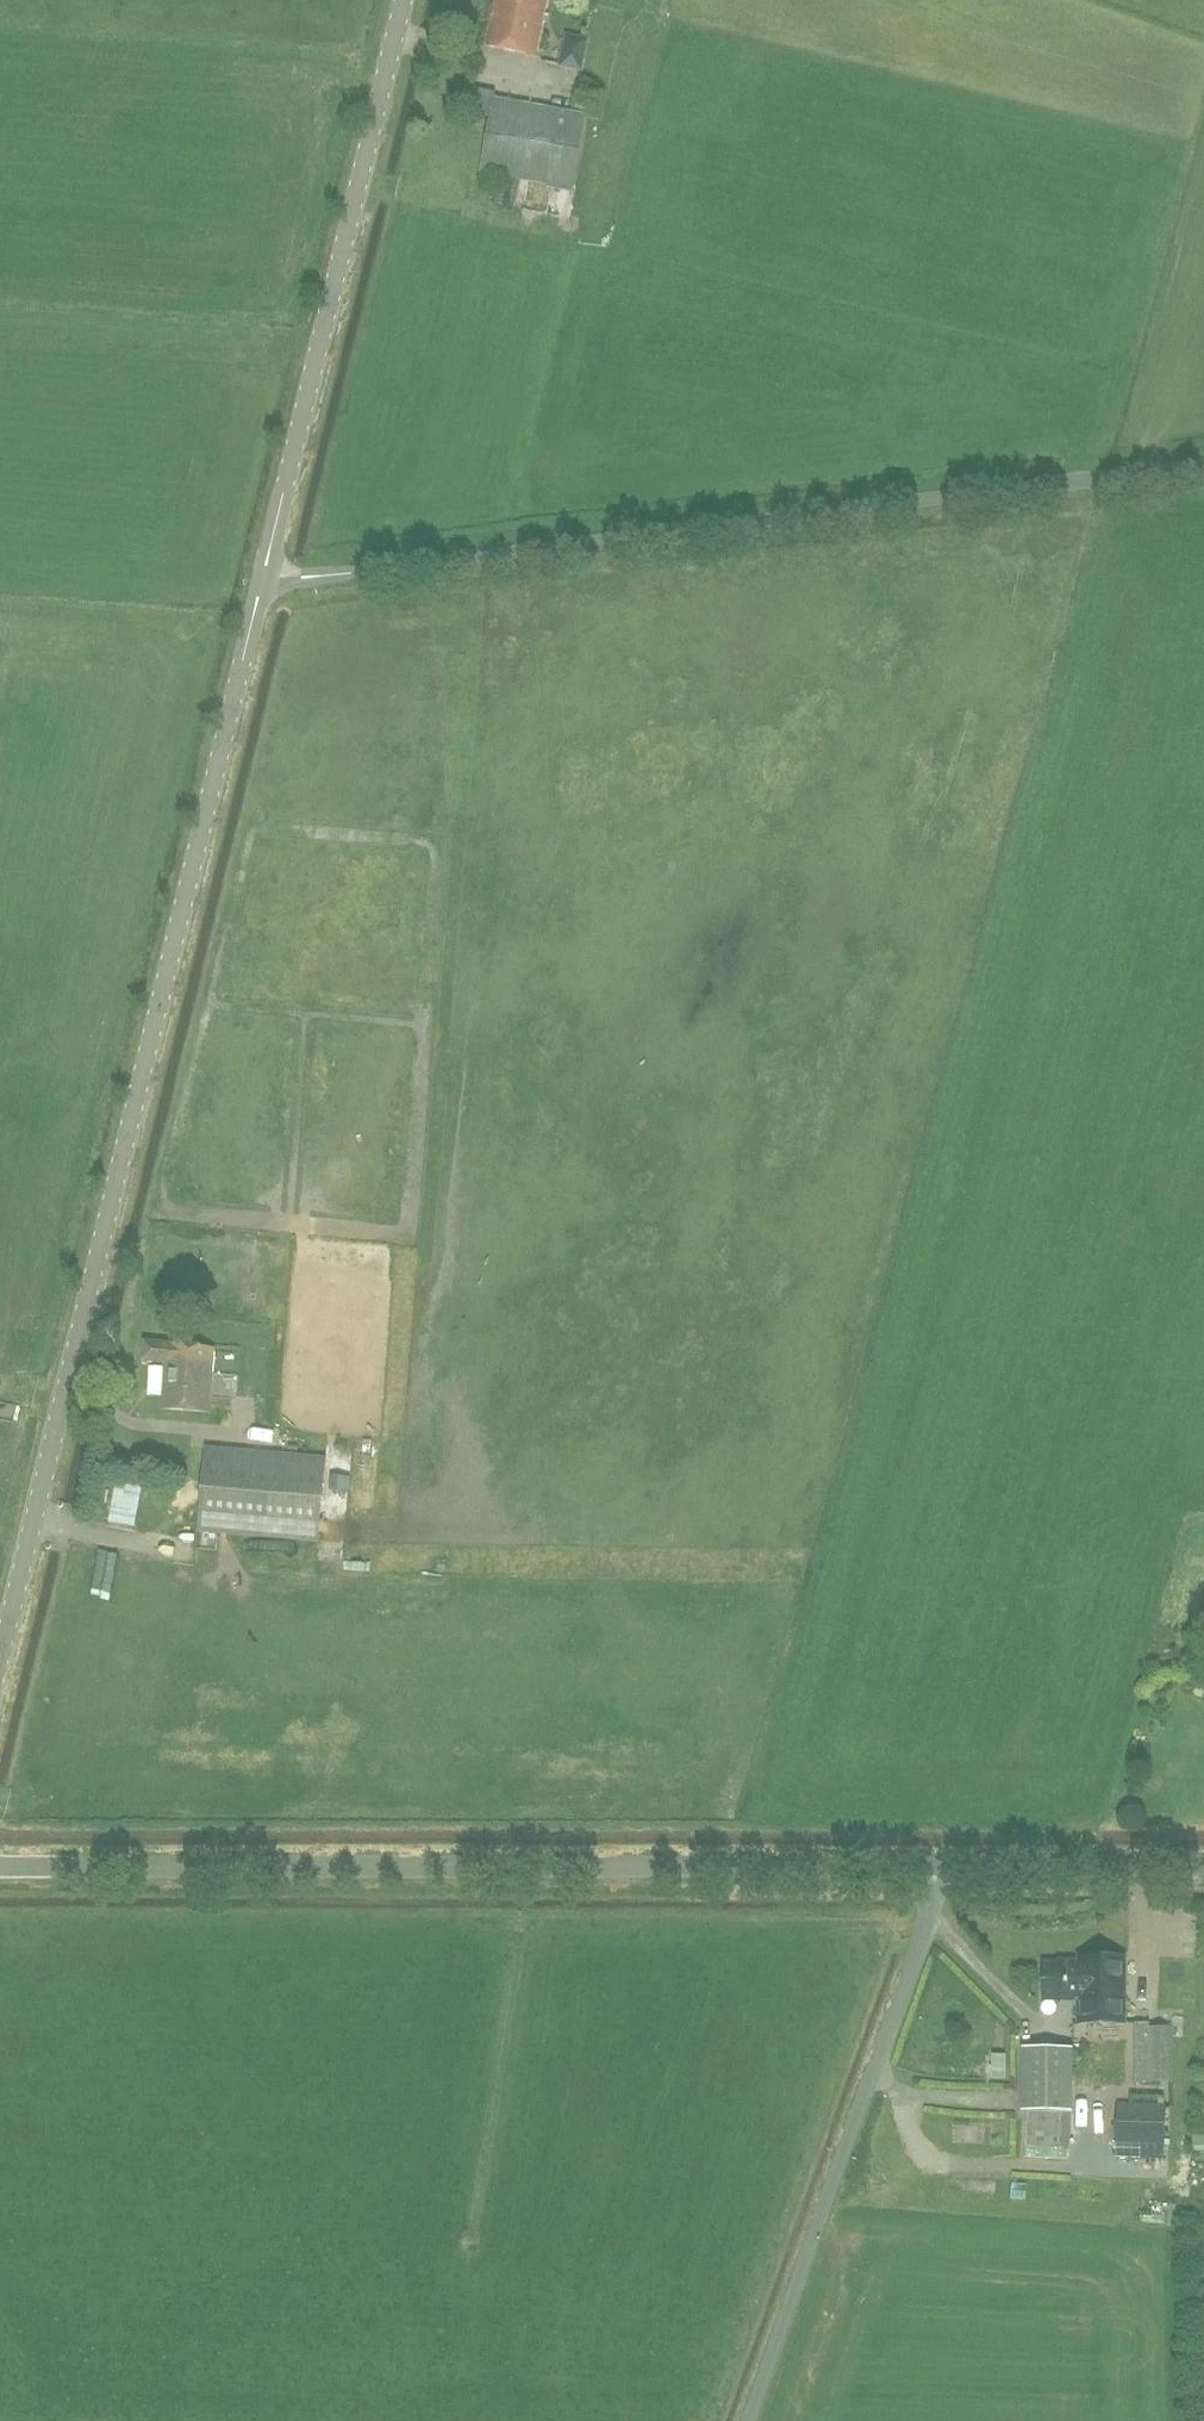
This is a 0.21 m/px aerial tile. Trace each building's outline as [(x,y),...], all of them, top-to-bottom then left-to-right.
[(547,0),(495,0),(486,46),(536,56),(547,0)] [(564,37),(556,70),(581,75),(588,41),(564,37)] [(588,116),(495,100),(483,171),(551,183),(550,187),(575,191),(588,116)] [(211,1413),(217,1349),(146,1342),(144,1362),(165,1364),(160,1409),(211,1413)] [(324,1477),(324,1454),(228,1451),(228,1475),(324,1477)] [(117,1479),(114,1516),(140,1519),(143,1481),(117,1479)] [(316,1511),(198,1501),(196,1529),(314,1539),(316,1511)] [(1084,1987),(1092,1987),(1092,1997),(1079,1997),(1079,1998),(1079,2024),(1124,2025),(1125,1957),(1079,1956),(1079,1962),(1077,1962),(1077,1977),(1084,1977),(1084,1987)] [(1077,1977),(1077,1962),(1074,1962),(1074,1960),(1060,1961),(1060,1966),(1043,1966),(1043,1998),(1079,1998),(1079,1997),(1092,1997),(1092,1987),(1084,1987),(1084,1977),(1077,1977)] [(1171,2029),(1149,2030),(1151,2082),(1173,2082),(1171,2029)] [(1026,2147),(1068,2149),(1070,2112),(1070,2048),(1020,2048),(1020,2112),(1027,2112),(1026,2147)] [(999,2052),(1001,2075),(1013,2075),(1011,2051),(999,2052)] [(1165,2107),(1118,2106),(1117,2144),(1164,2145),(1165,2107)] [(1117,2158),(1144,2159),(1144,2145),(1117,2144),(1117,2158)]
